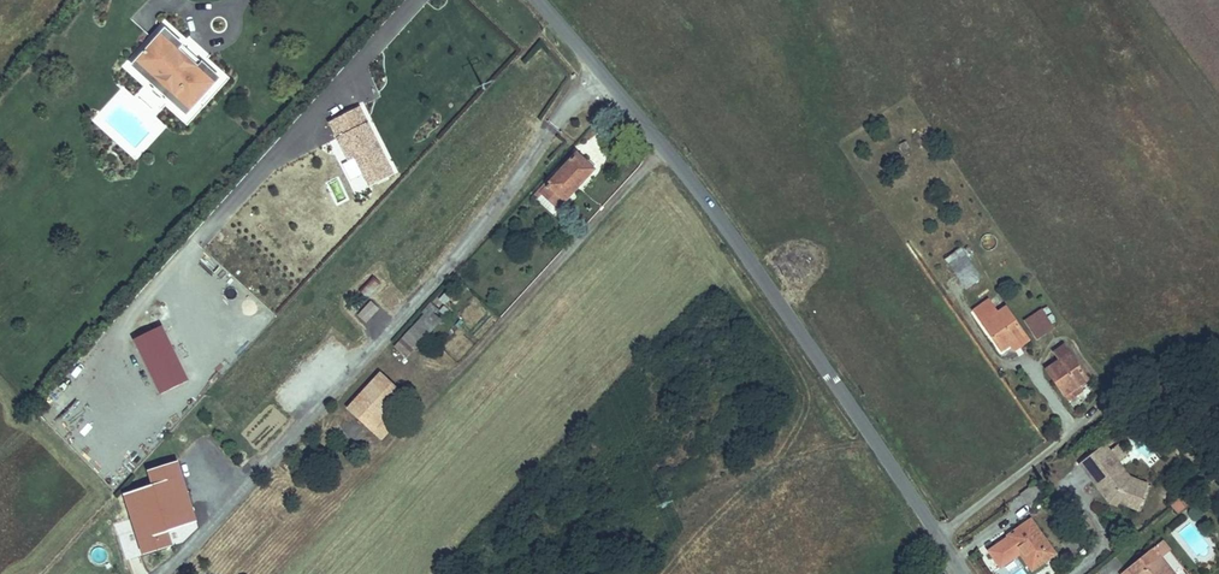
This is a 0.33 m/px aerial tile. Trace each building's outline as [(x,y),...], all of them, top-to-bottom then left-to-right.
[(162,29),(130,65),(183,113),(215,77),(199,63),(195,67),(175,48),(179,44),(162,29)] [(395,174),(362,108),(329,124),(349,163),(356,160),(370,187),(395,174)] [(555,154),(563,141),(556,136),(547,149),(555,154)] [(578,153),(556,177),(554,174),(538,192),(558,210),(565,203),(567,205),(598,171),(578,153)] [(326,183),(335,205),(348,200),(339,178),(326,183)] [(995,235),(981,237),(983,250),(996,248),(995,235)] [(979,278),(958,248),(943,258),(963,289),(979,278)] [(366,298),(380,283),(372,275),(358,290),(366,298)] [(369,300),(357,316),(367,324),(379,308),(369,300)] [(409,359),(442,317),(427,306),(395,348),(409,359)] [(1019,337),(1000,310),(981,324),(998,350),(1019,337)] [(1052,330),(1039,310),(1021,322),(1033,341),(1052,330)] [(134,339),(159,395),(189,382),(164,326),(134,339)] [(1043,373),(1060,398),(1086,380),(1069,355),(1043,373)] [(380,376),(349,408),(383,440),(394,428),(384,419),(404,399),(380,376)] [(298,412),(315,394),(309,388),(292,406),(298,412)] [(1143,489),(1126,482),(1122,485),(1109,469),(1105,472),(1099,464),(1106,458),(1100,449),(1075,469),(1088,486),(1091,483),(1108,504),(1113,507),(1114,507),(1133,515),(1143,489)] [(1126,482),(1106,458),(1099,464),(1105,472),(1109,469),(1122,485),(1126,482)] [(198,523),(180,463),(149,472),(154,487),(168,533),(198,523)] [(1108,504),(1091,483),(1088,486),(1105,508),(1113,511),(1114,507),(1113,507),(1108,504)] [(168,533),(154,487),(125,495),(144,558),(173,549),(168,533)] [(1028,514),(1042,504),(1030,489),(1017,499),(1028,514)] [(1193,503),(1186,495),(1173,506),(1179,514),(1193,503)] [(1030,520),(1008,536),(1009,537),(989,551),(1000,567),(1020,553),(1022,552),(1034,568),(1055,554),(1030,520)] [(1159,557),(1160,557),(1169,550),(1162,541),(1121,573),(1138,573),(1159,557)] [(108,561),(106,548),(94,549),(95,563),(108,561)] [(1022,552),(1020,553),(1032,570),(1034,568),(1022,552)] [(1160,557),(1159,557),(1138,573),(1173,573),(1160,557)]
